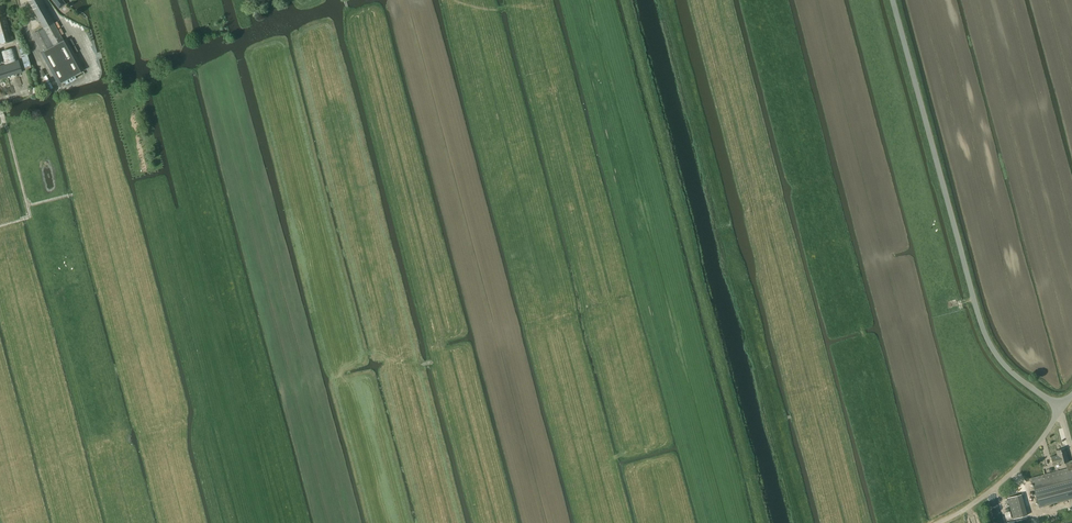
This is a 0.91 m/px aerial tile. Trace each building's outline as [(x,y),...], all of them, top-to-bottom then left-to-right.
[(63,40),(41,0),(29,0),(28,0),(43,28),(32,34),(41,52),(58,83),(83,69),(66,38),(63,40)] [(65,3),(62,0),(53,0),(59,8),(65,3)] [(13,40),(12,36),(11,37),(5,15),(0,17),(0,44),(13,40)] [(4,63),(17,59),(14,47),(0,51),(4,63)] [(24,67),(31,65),(27,53),(25,47),(19,49),(24,67)] [(22,72),(18,60),(0,66),(0,79),(22,72)] [(1071,467),(1071,461),(1071,460),(1069,461),(1065,448),(1056,450),(1057,455),(1051,456),(1053,465),(1060,464),(1059,463),(1065,462),(1067,468),(1071,467)] [(1031,478),(1037,499),(1071,490),(1071,467),(1067,468),(1031,478)]
